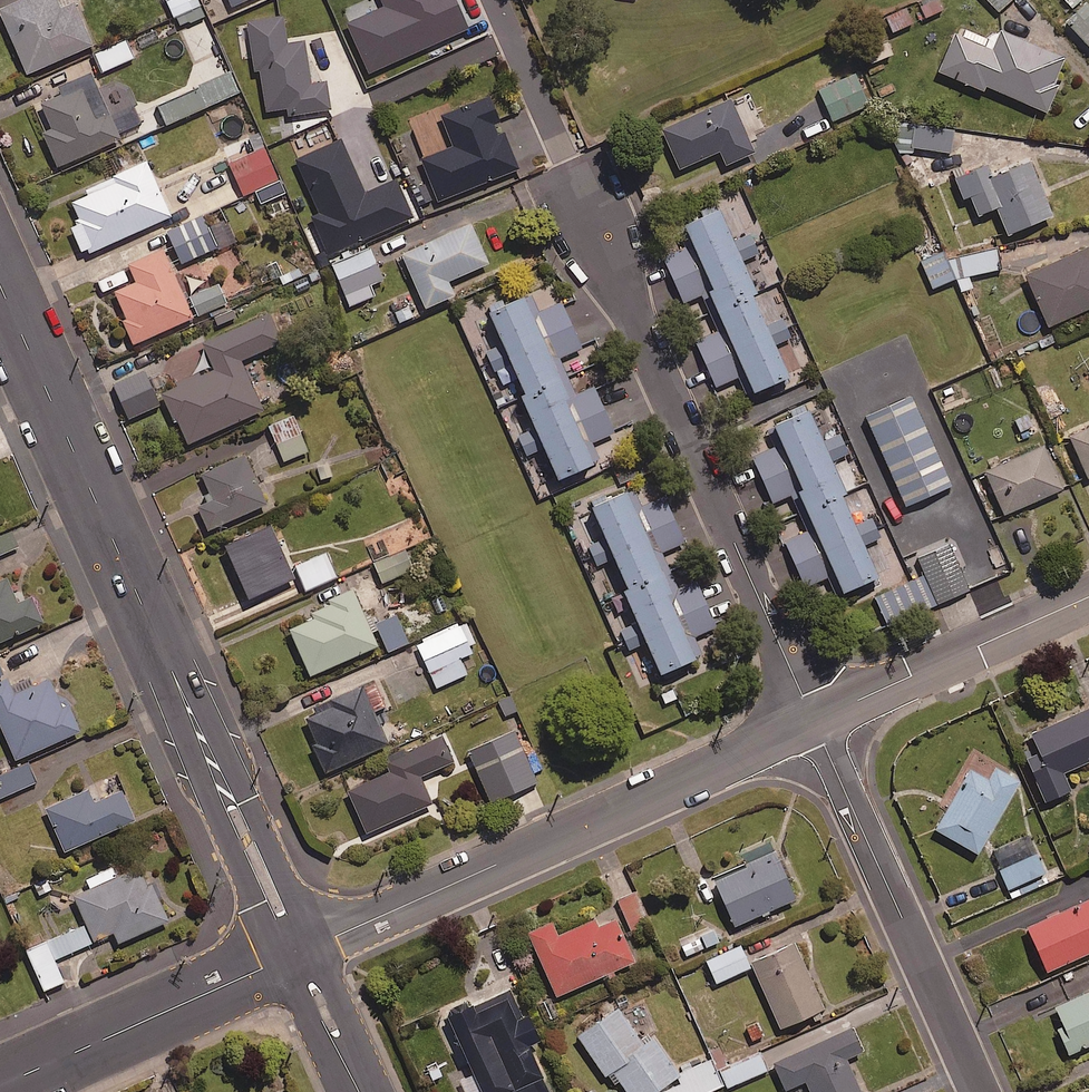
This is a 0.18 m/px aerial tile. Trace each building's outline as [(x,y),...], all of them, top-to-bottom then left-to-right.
[(13,2),(40,67),(107,39),(91,0),(17,0),(13,2)] [(198,0),(168,0),(179,26),(204,16),(198,0)] [(385,7),(346,24),(369,73),(468,28),(455,0),(382,0),(385,7)] [(938,0),(916,0),(915,1),(925,18),(943,8),(938,0)] [(999,12),(1011,0),(988,0),(999,12)] [(1088,45),(1088,4),(1088,3),(1068,22),(1088,45)] [(913,23),(906,8),(886,17),(893,32),(913,23)] [(285,14),(249,18),(254,71),(259,70),(263,111),(286,109),(287,116),(331,112),(328,81),(311,83),(307,40),(288,42),(285,14)] [(1002,30),(994,47),(957,31),(939,71),(984,91),(986,86),(1047,112),(1059,85),(1054,83),(1065,58),(1002,30)] [(133,58),(125,39),(95,53),(103,72),(133,58)] [(106,74),(51,99),(78,158),(133,133),(106,74)] [(239,92),(231,74),(159,107),(167,125),(239,92)] [(871,105),(858,74),(820,90),(832,120),(871,105)] [(759,112),(751,92),(663,128),(679,168),(721,151),(726,164),(754,153),(740,120),(759,112)] [(518,168),(488,96),(442,115),(454,146),(422,159),(439,201),(518,168)] [(954,128),(916,124),(914,148),(952,152),(954,128)] [(284,193),(265,149),(256,152),(248,134),(222,146),(243,194),(254,189),(260,203),(284,193)] [(409,218),(392,180),(364,192),(340,140),(297,159),(320,211),(313,215),(331,253),(409,218)] [(166,157),(88,190),(98,213),(87,217),(100,249),(189,212),(166,157)] [(1052,216),(1030,163),(1008,172),(1005,164),(988,171),(987,166),(956,178),(964,197),(971,195),(978,215),(997,207),(1008,234),(1052,216)] [(742,260),(759,253),(749,231),(733,238),(721,209),(679,227),(687,247),(664,257),(684,302),(702,295),(718,332),(697,341),(716,387),(739,377),(747,395),(789,377),(775,344),(790,338),(781,317),(769,322),(742,260)] [(489,263),(471,223),(402,254),(426,308),(455,295),(448,281),(489,263)] [(172,242),(167,230),(138,241),(143,253),(172,242)] [(187,243),(149,258),(156,277),(131,287),(151,338),(215,314),(187,243)] [(383,279),(370,248),(332,264),(345,296),(383,279)] [(1000,268),(995,248),(960,257),(965,277),(1000,268)] [(1088,248),(1027,275),(1048,326),(1088,308),(1088,250),(1088,248)] [(955,279),(948,259),(925,267),(932,288),(955,279)] [(583,348),(561,301),(539,312),(531,295),(490,314),(503,343),(485,351),(495,373),(510,366),(538,426),(517,436),(526,456),(545,447),(559,480),(600,461),(591,443),(615,432),(593,386),(576,394),(559,358),(583,348)] [(281,342),(269,314),(202,343),(214,370),(164,392),(187,444),(262,411),(240,360),(281,342)] [(159,405),(145,372),(113,386),(127,419),(159,405)] [(951,487),(912,396),(867,416),(906,506),(951,487)] [(872,517),(854,525),(843,496),(847,495),(833,460),(851,452),(842,431),(822,439),(811,412),(767,430),(774,447),(753,456),(773,503),(791,495),(806,531),(785,539),(805,587),(829,577),(836,595),(878,578),(864,545),(880,538),(872,517)] [(308,451),(293,415),(269,424),(283,461),(308,451)] [(1069,434),(1088,478),(1088,425),(1069,434)] [(1066,487),(1046,444),(986,472),(1005,514),(1066,487)] [(266,504),(245,456),(202,475),(214,500),(197,508),(207,530),(266,504)] [(638,506),(631,490),(608,500),(604,492),(589,498),(608,540),(590,548),(597,565),(615,558),(628,587),(625,589),(639,622),(620,630),(629,650),(647,642),(661,674),(703,656),(694,636),(717,627),(695,576),(675,585),(661,553),(685,542),(664,495),(638,506)] [(294,579),(271,525),(226,545),(249,598),(294,579)] [(9,531),(0,536),(0,556),(17,548),(9,531)] [(950,542),(916,558),(922,571),(873,594),(888,627),(971,588),(950,542)] [(408,572),(401,552),(374,562),(382,582),(408,572)] [(337,577),(326,553),(295,567),(306,591),(337,577)] [(46,626),(35,599),(20,606),(9,581),(0,585),(0,646),(46,626)] [(327,600),(329,605),(305,616),(307,620),(289,628),(310,675),(377,646),(352,589),(327,600)] [(408,643),(397,616),(377,624),(388,651),(408,643)] [(471,653),(458,623),(417,641),(437,687),(467,674),(460,658),(471,653)] [(391,705),(380,680),(313,710),(316,716),(304,721),(327,771),(388,745),(374,713),(391,705)] [(0,686),(0,723),(17,763),(83,735),(71,707),(64,710),(52,682),(16,697),(9,682),(0,686)] [(1032,734),(1040,752),(1026,759),(1046,802),(1071,791),(1063,773),(1088,761),(1088,708),(1032,734)] [(537,783),(514,732),(469,751),(491,803),(537,783)] [(450,762),(440,740),(387,764),(391,772),(348,791),(366,833),(431,804),(419,776),(450,762)] [(26,764),(0,776),(0,798),(35,783),(26,764)] [(989,781),(971,770),(936,829),(978,854),(1020,782),(997,768),(989,781)] [(91,792),(47,811),(67,855),(138,824),(124,793),(96,805),(91,792)] [(1024,859),(1017,841),(992,851),(1008,889),(1045,874),(1037,854),(1024,859)] [(796,899),(776,852),(715,879),(735,926),(796,899)] [(141,870),(75,900),(95,944),(115,935),(120,946),(171,924),(154,887),(150,889),(141,870)] [(648,922),(636,893),(618,901),(630,930),(648,922)] [(1028,927),(1047,971),(1088,953),(1088,901),(1028,927)] [(616,919),(598,927),(595,920),(558,936),(552,922),(528,932),(556,996),(635,962),(616,919)] [(713,928),(681,942),(687,957),(720,943),(713,928)] [(824,1009),(795,945),(752,964),(781,1029),(824,1009)] [(750,968),(740,946),(707,961),(717,983),(750,968)] [(448,1019),(458,1042),(454,1043),(463,1063),(469,1061),(483,1091),(549,1091),(528,1047),(539,1042),(526,1013),(521,1016),(510,991),(448,1019)] [(1056,1007),(1065,1027),(1059,1030),(1070,1054),(1088,1046),(1088,993),(1056,1007)] [(655,1037),(642,1045),(619,1010),(579,1036),(606,1078),(614,1072),(627,1091),(709,1091),(723,1086),(711,1060),(680,1075),(655,1037)] [(852,1030),(774,1063),(785,1090),(807,1080),(812,1091),(860,1091),(846,1059),(861,1052),(852,1030)] [(768,1070),(760,1052),(720,1069),(728,1087),(768,1070)]
